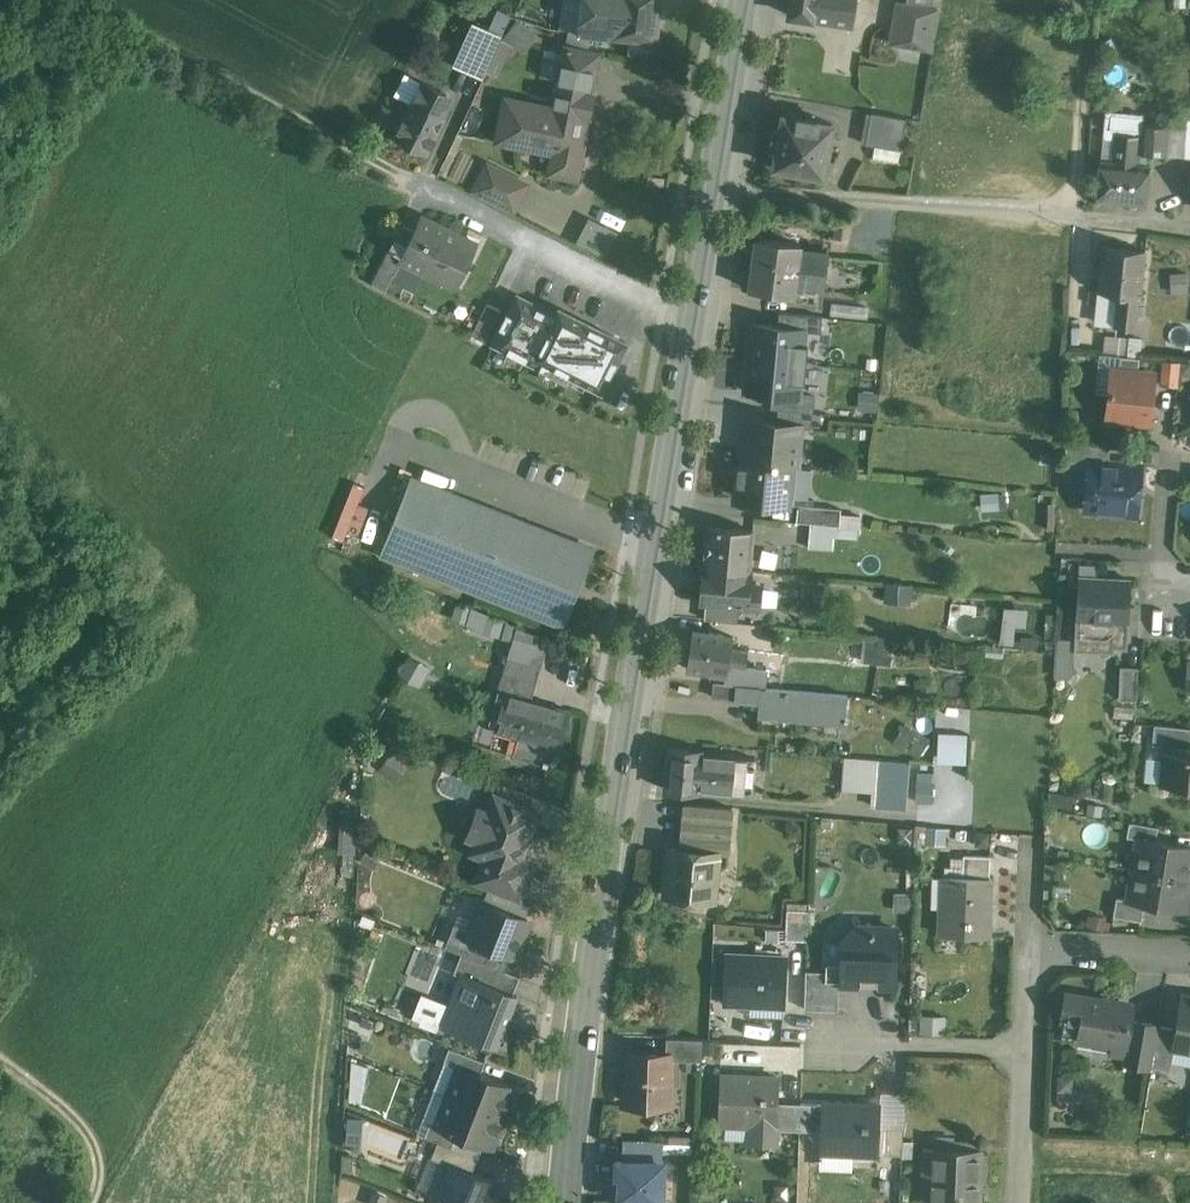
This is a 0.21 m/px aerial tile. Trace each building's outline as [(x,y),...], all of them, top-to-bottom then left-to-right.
[(559,28),(569,30),(591,32),(631,35),(629,52),(652,54),(654,37),(655,37),(659,0),(563,0),(559,28)] [(790,13),(852,23),(856,0),(792,0),(790,13)] [(909,3),(902,1),(894,45),(932,50),(940,7),(909,3)] [(501,36),(473,23),(455,63),(482,76),(501,36)] [(591,32),(569,30),(566,47),(588,51),(591,32)] [(566,47),(553,107),(506,97),(497,140),(520,144),(520,143),(554,150),(550,172),(577,177),(594,92),(589,92),(598,53),(588,51),(566,47)] [(447,93),(423,80),(394,137),(413,146),(418,151),(425,152),(427,153),(446,117),(437,112),(447,93)] [(906,119),(870,113),(864,143),(900,150),(906,119)] [(815,116),(800,114),(799,118),(783,115),(781,127),(780,127),(779,131),(776,131),(773,151),(778,152),(775,168),(822,176),(825,156),(828,156),(832,132),(829,132),(830,123),(815,120),(815,116)] [(1168,126),(1141,123),(1140,134),(1153,136),(1152,153),(1166,155),(1168,126)] [(1140,134),(1114,132),(1111,161),(1100,160),(1096,199),(1145,204),(1149,164),(1138,164),(1139,152),(1152,153),(1153,136),(1140,134)] [(527,183),(488,164),(476,189),(514,209),(527,183)] [(476,244),(422,218),(422,219),(411,214),(401,235),(411,240),(409,246),(404,243),(399,253),(404,256),(403,257),(457,284),(476,244)] [(592,214),(580,240),(609,254),(621,228),(592,214)] [(800,243),(758,238),(751,288),(793,293),(794,285),(799,247),(800,243)] [(1143,248),(1101,245),(1097,291),(1117,293),(1137,295),(1139,295),(1143,248)] [(830,251),(799,247),(794,285),(824,289),(830,251)] [(1137,295),(1117,293),(1114,326),(1135,327),(1137,295)] [(493,342),(567,379),(570,372),(601,388),(610,371),(611,372),(618,359),(616,358),(625,341),(582,319),(583,318),(580,317),(578,321),(561,312),(563,308),(561,307),(557,315),(517,295),(493,342)] [(489,337),(500,305),(485,300),(474,332),(489,337)] [(752,321),(749,356),(805,362),(808,327),(752,321)] [(1128,337),(1105,335),(1103,353),(1126,355),(1128,337)] [(1139,357),(1121,355),(1119,369),(1138,371),(1139,357)] [(749,356),(745,390),(801,396),(805,362),(749,356)] [(1179,361),(1163,359),(1161,382),(1177,383),(1179,361)] [(1119,369),(1112,369),(1107,416),(1149,421),(1154,373),(1138,371),(1119,369)] [(812,412),(778,409),(777,423),(801,425),(801,426),(811,427),(812,412)] [(777,423),(748,420),(744,461),(792,465),(797,466),(801,426),(801,425),(777,423)] [(744,461),(739,460),(736,493),(751,495),(751,502),(788,505),(792,465),(744,461)] [(1108,462),(1090,460),(1089,462),(1084,508),(1137,513),(1142,465),(1108,462)] [(587,551),(511,521),(514,514),(411,474),(380,554),(482,594),(485,587),(561,617),(587,551)] [(343,547),(349,526),(362,530),(371,498),(347,491),(332,544),(343,547)] [(841,508),(798,503),(796,521),(802,521),(840,525),(841,508)] [(799,549),(802,521),(796,521),(783,520),(780,547),(799,549)] [(941,524),(924,522),(923,533),(940,535),(941,524)] [(953,525),(941,524),(940,535),(952,536),(953,525)] [(754,531),(708,527),(705,565),(750,569),(754,531)] [(826,529),(810,528),(809,548),(825,549),(826,529)] [(777,558),(763,556),(761,569),(776,571),(777,558)] [(750,569),(705,565),(701,601),(706,602),(739,605),(759,606),(761,585),(749,584),(750,569)] [(1131,579),(1080,576),(1077,641),(1076,648),(1115,650),(1115,645),(1128,646),(1131,579)] [(739,605),(706,602),(704,618),(738,621),(739,605)] [(1004,641),(1026,641),(1027,604),(1005,603),(1004,641)] [(731,634),(691,630),(686,669),(726,673),(727,663),(729,648),(731,634)] [(893,637),(867,636),(866,660),(893,660),(893,637)] [(1077,641),(1056,640),(1054,678),(1068,678),(1080,671),(1076,665),(1076,648),(1077,641)] [(749,650),(729,648),(727,663),(747,666),(749,650)] [(541,666),(508,655),(502,673),(536,683),(541,666)] [(1139,667),(1123,666),(1121,698),(1137,699),(1139,667)] [(536,683),(502,673),(496,691),(505,694),(506,692),(530,699),(536,683)] [(736,684),(715,682),(713,696),(735,698),(736,684)] [(847,695),(761,687),(761,686),(736,684),(735,698),(759,701),(758,715),(825,720),(824,728),(837,729),(837,722),(844,722),(844,720),(847,720),(847,717),(845,716),(847,695)] [(530,699),(506,692),(505,694),(494,730),(516,737),(511,754),(546,765),(552,747),(556,749),(568,712),(530,699)] [(939,715),(939,759),(969,760),(970,730),(961,730),(962,715),(939,715)] [(1155,724),(1153,743),(1168,745),(1168,744),(1189,747),(1189,727),(1155,724)] [(1168,744),(1168,745),(1164,783),(1189,785),(1189,747),(1168,744)] [(701,750),(669,747),(666,788),(697,791),(698,788),(753,793),(756,757),(701,753),(701,750)] [(878,758),(845,756),(843,778),(876,781),(878,758)] [(909,761),(878,758),(876,781),(874,805),(906,808),(909,761)] [(934,763),(916,763),(915,799),(933,799),(934,763)] [(536,812),(495,796),(489,813),(478,809),(469,834),(479,838),(474,850),(488,855),(515,866),(519,857),(536,812)] [(732,807),(691,803),(689,819),(731,822),(732,807)] [(357,850),(359,806),(342,805),(340,849),(357,850)] [(731,822),(689,819),(687,848),(718,851),(718,852),(728,853),(731,822)] [(1158,826),(1130,821),(1127,836),(1141,838),(1141,837),(1156,840),(1158,826)] [(1141,837),(1141,838),(1136,868),(1188,877),(1189,868),(1189,846),(1156,840),(1141,837)] [(687,848),(670,846),(666,894),(681,896),(686,901),(693,902),(698,897),(714,899),(718,852),(718,851),(687,848)] [(990,853),(965,853),(963,876),(943,875),(943,877),(949,877),(948,907),(941,907),(940,932),(988,934),(989,876),(988,876),(988,855),(990,855),(990,853)] [(519,857),(515,866),(488,855),(479,878),(519,893),(531,862),(519,857)] [(1188,877),(1136,868),(1131,899),(1145,902),(1183,908),(1188,877)] [(1145,902),(1131,899),(1117,896),(1113,915),(1142,919),(1145,902)] [(528,918),(483,900),(472,929),(469,936),(512,953),(514,954),(528,918)] [(808,909),(787,908),(786,938),(807,939),(808,909)] [(829,910),(808,909),(807,939),(828,940),(828,934),(829,910)] [(512,953),(469,936),(472,929),(454,922),(445,945),(461,951),(505,968),(512,953)] [(879,936),(828,934),(828,940),(826,982),(852,983),(852,978),(881,980),(881,984),(883,984),(884,951),(879,951),(879,936)] [(505,968),(461,951),(454,970),(463,974),(463,972),(513,992),(520,974),(505,968)] [(780,955),(727,954),(725,1003),(749,1004),(750,999),(781,1000),(781,1005),(784,1005),(784,971),(780,971),(780,955)] [(513,992),(463,972),(463,974),(451,1003),(462,1007),(455,1027),(482,1037),(498,1043),(517,994),(513,992)] [(1133,1005),(1085,996),(1079,1036),(1095,1039),(1095,1042),(1108,1044),(1109,1041),(1126,1044),(1131,1019),(1133,1005)] [(1182,996),(1176,1027),(1174,1044),(1174,1045),(1189,1047),(1189,997),(1182,996)] [(945,1030),(945,1025),(934,1025),(935,1013),(923,1013),(922,1029),(945,1030)] [(1159,1024),(1131,1019),(1126,1044),(1123,1060),(1152,1065),(1159,1024)] [(1159,1024),(1152,1065),(1170,1069),(1174,1045),(1174,1044),(1176,1027),(1159,1024)] [(703,1037),(666,1036),(666,1053),(672,1053),(672,1058),(702,1058),(703,1037)] [(485,1059),(449,1045),(444,1059),(460,1065),(460,1064),(480,1072),(485,1059)] [(666,1053),(629,1051),(628,1073),(624,1077),(623,1085),(633,1096),(633,1102),(666,1104),(667,1079),(671,1079),(672,1058),(672,1053),(666,1053)] [(480,1072),(460,1064),(460,1065),(449,1094),(503,1115),(514,1085),(480,1072)] [(779,1077),(721,1074),(719,1123),(721,1123),(721,1116),(750,1118),(749,1141),(776,1142),(778,1102),(779,1077)] [(503,1115),(449,1094),(438,1122),(437,1123),(457,1131),(491,1144),(503,1115)] [(800,1103),(778,1102),(777,1129),(799,1130),(800,1103)] [(880,1105),(822,1102),(822,1103),(821,1131),(820,1152),(878,1153),(879,1126),(880,1105)] [(822,1103),(800,1103),(799,1130),(821,1131),(822,1103)] [(457,1131),(437,1123),(438,1122),(431,1119),(425,1133),(438,1139),(452,1144),(457,1131)] [(889,1126),(879,1126),(878,1153),(888,1153),(889,1126)] [(904,1127),(889,1126),(888,1153),(903,1154),(904,1127)] [(452,1144),(438,1139),(431,1155),(451,1163),(451,1162),(472,1170),(478,1155),(452,1144)] [(663,1141),(625,1139),(625,1160),(662,1161),(663,1141)] [(931,1148),(929,1202),(978,1202),(980,1150),(931,1148)] [(617,1160),(616,1176),(622,1176),(621,1202),(661,1202),(662,1161),(625,1160),(617,1160)] [(451,1162),(451,1163),(437,1198),(450,1202),(487,1202),(489,1198),(490,1199),(495,1187),(494,1186),(496,1180),(472,1170),(451,1162)]
